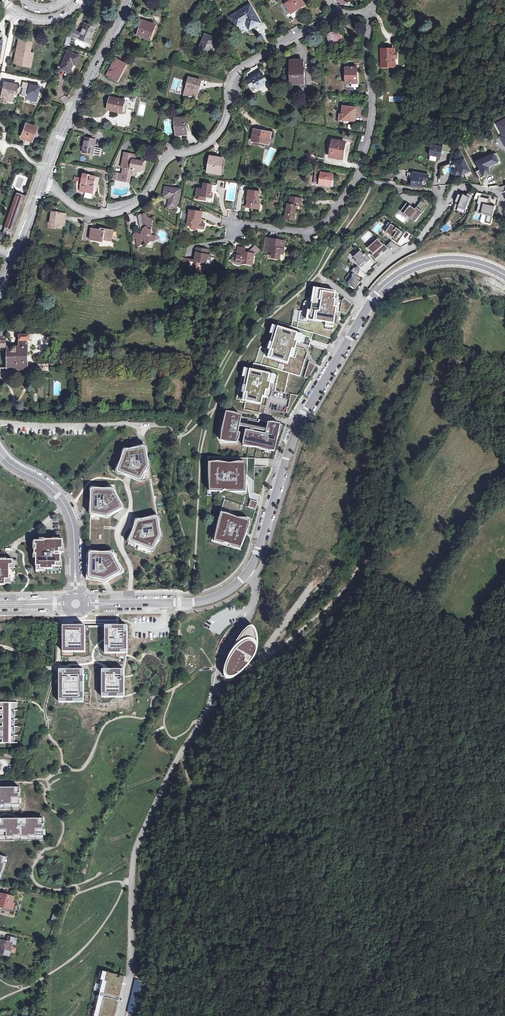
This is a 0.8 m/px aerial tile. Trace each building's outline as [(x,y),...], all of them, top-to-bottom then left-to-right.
[(300,9),(305,5),(302,0),(292,0),(285,4),(291,14),(300,9)] [(231,17),(237,27),(246,22),(250,29),(260,23),(250,5),(231,17)] [(147,36),(151,38),(156,25),(144,21),(138,35),(146,38),(147,36)] [(70,26),(68,34),(65,45),(68,46),(71,35),(88,42),(94,28),(85,23),(81,33),(75,31),(76,28),(70,26)] [(340,39),(338,31),(340,31),(339,28),(326,31),(330,42),(340,39)] [(199,52),(211,57),(218,40),(206,35),(199,52)] [(19,39),(16,54),(17,55),(16,63),(21,64),(22,62),(30,64),(32,53),(29,52),(31,42),(19,39)] [(385,60),(382,60),(382,66),(390,66),(390,64),(395,64),(395,58),(397,58),(397,53),(395,53),(395,49),(385,49),(385,60)] [(60,68),(69,72),(73,63),(75,64),(79,56),(68,51),(60,68)] [(111,72),(109,76),(118,81),(127,65),(117,59),(110,71),(111,72)] [(291,86),(305,85),(304,62),(291,62),(291,86)] [(357,68),(355,68),(346,67),(346,83),(358,84),(357,68)] [(261,73),(252,78),(247,81),(253,91),(267,83),(261,73)] [(190,94),(196,95),(198,89),(199,89),(201,81),(190,78),(185,96),(189,97),(190,94)] [(3,87),(1,98),(6,100),(12,101),(13,92),(15,92),(17,84),(6,82),(5,87),(3,87)] [(39,86),(30,84),(28,90),(23,89),(22,95),(27,96),(26,99),(36,101),(39,86)] [(111,98),(109,108),(116,109),(115,111),(123,113),(125,101),(111,98)] [(342,114),(342,120),(355,121),(355,117),(357,117),(358,108),(343,106),(342,114)] [(176,135),(187,134),(185,118),(175,119),(176,135)] [(495,124),(501,135),(500,137),(504,147),(504,119),(495,124)] [(26,123),(22,136),(27,138),(27,137),(32,139),(36,127),(26,123)] [(255,131),(253,141),(268,144),(271,144),(273,141),(273,140),(275,133),(269,132),(269,133),(255,131)] [(95,147),(96,140),(86,138),(83,152),(100,156),(102,149),(95,147)] [(330,157),(340,159),(341,152),(344,153),(346,142),(333,140),(330,157)] [(441,146),(430,144),(428,154),(433,155),(433,156),(439,157),(440,153),(441,154),(442,151),(448,152),(450,145),(441,143),(441,146)] [(451,165),(449,166),(454,175),(461,172),(463,173),(465,177),(471,174),(468,170),(460,150),(455,152),(456,156),(452,158),(451,165)] [(494,153),(478,161),(484,175),(488,172),(488,166),(498,162),(494,153)] [(224,159),(222,158),(211,156),(208,172),(221,174),(224,159)] [(122,174),(119,173),(118,180),(127,182),(128,174),(136,175),(137,170),(141,171),(143,162),(132,160),(132,161),(123,159),(122,167),(124,168),(122,174)] [(332,175),(322,174),(322,173),(316,172),(314,184),(330,186),(332,175)] [(422,179),(426,180),(428,175),(411,172),(408,184),(420,187),(422,179)] [(83,173),(82,178),(81,182),(79,191),(85,192),(86,190),(94,192),(95,186),(93,186),(93,183),(94,183),(95,181),(94,181),(95,176),(83,173)] [(197,199),(203,200),(203,197),(207,197),(213,199),(214,195),(211,194),(211,192),(212,192),(213,186),(205,185),(204,191),(198,190),(197,199)] [(164,197),(170,198),(169,207),(177,208),(180,189),(165,187),(164,197)] [(256,204),(260,205),(260,200),(259,200),(260,192),(249,190),(247,200),(248,200),(247,207),(256,208),(256,204)] [(11,238),(25,196),(16,193),(13,201),(15,201),(5,228),(4,228),(1,235),(11,238)] [(460,203),(459,206),(466,209),(472,195),(468,193),(466,197),(459,194),(456,202),(460,203)] [(484,213),(488,214),(486,223),(491,224),(495,206),(488,204),(489,199),(481,197),(481,194),(477,193),(475,198),(479,199),(478,204),(479,204),(477,212),(482,213),(481,214),(483,214),(484,213)] [(295,221),(297,210),(297,207),(300,207),(302,200),(293,198),(292,206),(289,205),(286,219),(295,221)] [(407,203),(401,210),(416,221),(428,205),(422,200),(416,209),(415,209),(407,203)] [(15,201),(13,201),(4,228),(5,228),(15,201)] [(191,227),(198,228),(199,223),(201,223),(203,212),(190,210),(188,225),(191,226),(191,227)] [(50,223),(49,223),(48,227),(54,229),(55,224),(65,226),(66,215),(52,213),(50,223)] [(141,226),(143,226),(144,231),(142,232),(142,233),(140,234),(137,232),(133,235),(133,237),(136,238),(138,247),(142,244),(141,240),(144,238),(145,243),(147,244),(151,241),(153,241),(156,238),(156,236),(152,234),(150,227),(151,226),(151,223),(152,222),(151,219),(147,217),(145,219),(143,218),(142,215),(141,214),(139,216),(141,226)] [(403,231),(389,222),(387,226),(389,227),(386,232),(393,237),(393,238),(399,242),(402,237),(400,235),(403,231)] [(110,236),(111,230),(101,228),(101,230),(92,228),(90,240),(104,242),(104,240),(111,241),(112,236),(110,236)] [(378,238),(368,248),(373,254),(372,255),(376,260),(381,255),(380,254),(383,252),(384,253),(389,249),(385,244),(384,245),(378,238)] [(283,250),(284,249),(285,242),(280,241),(279,242),(277,242),(277,241),(271,240),(269,252),(272,253),(274,254),(273,258),(279,259),(279,255),(281,255),(282,255),(283,250)] [(242,263),(253,265),(255,254),(251,253),(251,251),(246,250),(246,248),(239,247),(237,254),(235,254),(236,262),(242,263)] [(257,247),(251,251),(251,253),(255,254),(259,255),(260,250),(257,247)] [(211,255),(208,255),(205,254),(206,249),(198,248),(196,260),(188,259),(187,266),(205,269),(206,263),(209,263),(210,264),(211,255)] [(357,253),(353,257),(357,261),(358,263),(361,267),(365,263),(364,262),(366,261),(368,262),(371,259),(366,253),(364,254),(360,249),(357,252),(357,253)] [(361,269),(357,266),(356,268),(355,267),(353,270),(352,271),(353,272),(352,274),(353,276),(351,279),(347,281),(349,286),(351,285),(355,289),(361,281),(358,279),(360,277),(357,275),(360,271),(359,271),(361,269)] [(319,289),(310,288),(308,301),(303,300),(301,311),(293,310),(292,320),(308,323),(333,326),(338,292),(319,289)] [(272,326),(261,364),(289,372),(299,375),(311,337),(289,331),(272,326)] [(27,368),(27,364),(27,355),(27,353),(27,341),(30,341),(29,335),(19,335),(19,347),(11,347),(7,347),(6,358),(7,369),(27,368)] [(289,372),(253,363),(252,370),(247,369),(240,400),(261,404),(262,396),(267,398),(269,383),(276,384),(275,391),(285,393),(289,372)] [(223,414),(222,414),(217,438),(221,446),(241,450),(243,444),(273,450),(282,425),(259,420),(258,422),(248,420),(247,424),(240,423),(241,416),(227,413),(227,414),(223,414)] [(127,453),(124,452),(118,469),(121,470),(120,473),(129,477),(138,480),(140,477),(142,478),(147,470),(146,464),(148,464),(146,451),(144,452),(143,447),(135,449),(128,450),(127,453)] [(208,467),(207,496),(224,496),(224,500),(221,509),(220,509),(219,511),(221,511),(211,541),(231,547),(231,549),(233,550),(233,548),(243,551),(260,495),(253,493),(254,491),(254,466),(269,467),(269,459),(218,457),(207,457),(206,462),(206,467),(208,467)] [(94,492),(91,492),(91,502),(90,512),(94,512),(93,515),(102,517),(107,514),(109,516),(120,510),(119,508),(122,506),(115,492),(112,492),(112,489),(94,489),(94,492)] [(139,523),(136,522),(133,530),(130,539),(133,540),(132,543),(150,550),(152,547),(154,548),(159,540),(158,534),(161,534),(158,521),(156,522),(155,517),(140,520),(139,523)] [(401,517),(401,520),(400,524),(400,536),(403,536),(403,532),(412,533),(413,518),(401,517)] [(36,554),(36,566),(40,566),(40,569),(53,569),(53,567),(61,567),(61,555),(55,555),(55,553),(59,553),(59,549),(63,549),(63,540),(60,540),(60,536),(53,536),(53,538),(49,538),(36,538),(36,541),(34,541),(34,545),(36,545),(36,550),(34,550),(34,554),(36,554)] [(92,556),(89,556),(89,566),(89,578),(100,580),(103,579),(106,577),(107,580),(122,572),(113,556),(111,556),(111,553),(93,552),(92,556)] [(8,585),(8,580),(12,580),(12,574),(12,565),(16,565),(16,560),(13,560),(0,560),(0,585),(8,585)] [(234,604),(215,612),(217,617),(236,610),(234,604)] [(85,626),(62,626),(62,653),(85,652),(85,626)] [(127,626),(104,626),(105,639),(105,653),(128,653),(127,626)] [(224,668),(223,674),(224,678),(228,681),(234,680),(246,669),(252,663),(257,654),(258,645),(258,639),(257,634),(255,630),(252,628),(249,629),(238,641),(232,650),(226,660),(224,668)] [(83,670),(59,670),(59,702),(83,702),(83,670)] [(106,670),(101,670),(101,697),(124,697),(124,670),(106,670)] [(0,703),(0,743),(18,743),(15,743),(15,736),(18,736),(18,735),(15,735),(15,727),(18,727),(18,726),(15,726),(15,719),(18,719),(15,719),(15,711),(18,711),(18,710),(15,710),(15,703),(18,703),(0,703)] [(11,909),(12,903),(14,898),(1,894),(0,897),(0,906),(11,909)] [(13,938),(8,936),(7,941),(0,940),(0,947),(3,948),(2,953),(8,955),(13,938)] [(123,977),(99,971),(88,1015),(114,1015),(123,977)] [(133,979),(125,1015),(134,1015),(141,981),(133,979)]
